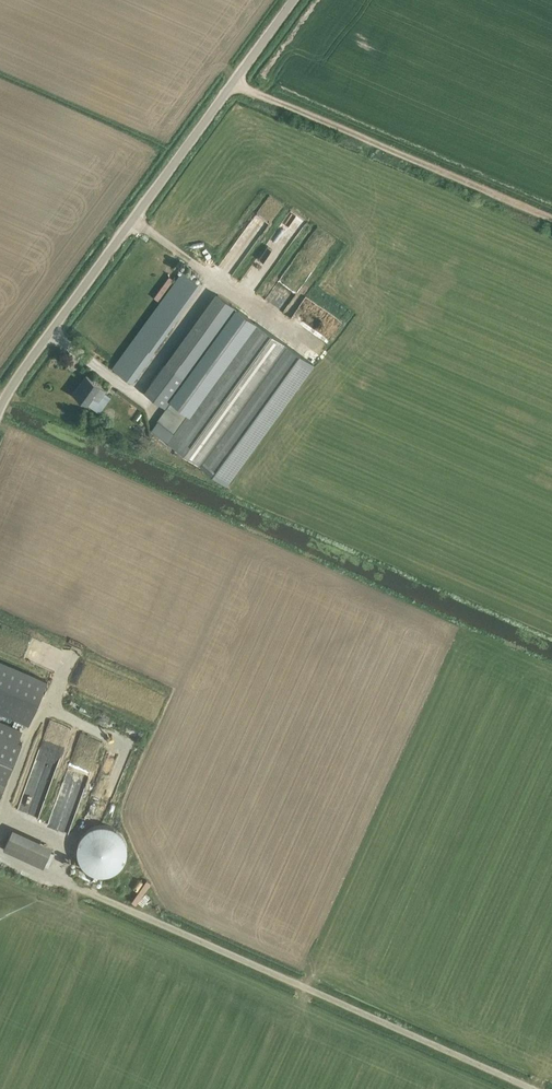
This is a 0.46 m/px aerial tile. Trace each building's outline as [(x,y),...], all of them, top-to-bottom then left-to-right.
[(112,368),(132,382),(204,283),(184,269),(112,368)] [(217,292),(145,391),(167,407),(169,408),(173,402),(182,409),(250,316),(217,292)] [(164,422),(156,433),(227,485),(315,365),(255,321),(188,413),(182,409),(173,402),(169,408),(167,407),(158,418),(164,422)] [(73,393),(87,403),(88,403),(100,412),(111,396),(105,392),(106,390),(100,386),(101,385),(86,374),(73,393)] [(0,660),(0,711),(28,723),(47,680),(0,660)] [(2,793),(1,792),(5,782),(22,741),(18,740),(22,730),(0,720),(0,798),(2,793)] [(78,845),(78,849),(78,854),(79,858),(81,862),(83,865),(85,867),(86,868),(90,871),(94,872),(98,873),(102,874),(104,874),(109,873),(113,872),(116,869),(120,867),(122,863),(125,860),(126,856),(126,854),(127,849),(126,845),(125,841),(124,837),(121,834),(120,832),(116,829),(113,827),(111,826),(107,825),(102,825),(98,825),(94,826),(90,828),(88,829),(85,832),(83,834),(81,837),(79,841),(78,845)] [(4,849),(43,867),(53,846),(13,828),(4,849)] [(138,906),(150,883),(145,880),(133,903),(138,906)]
